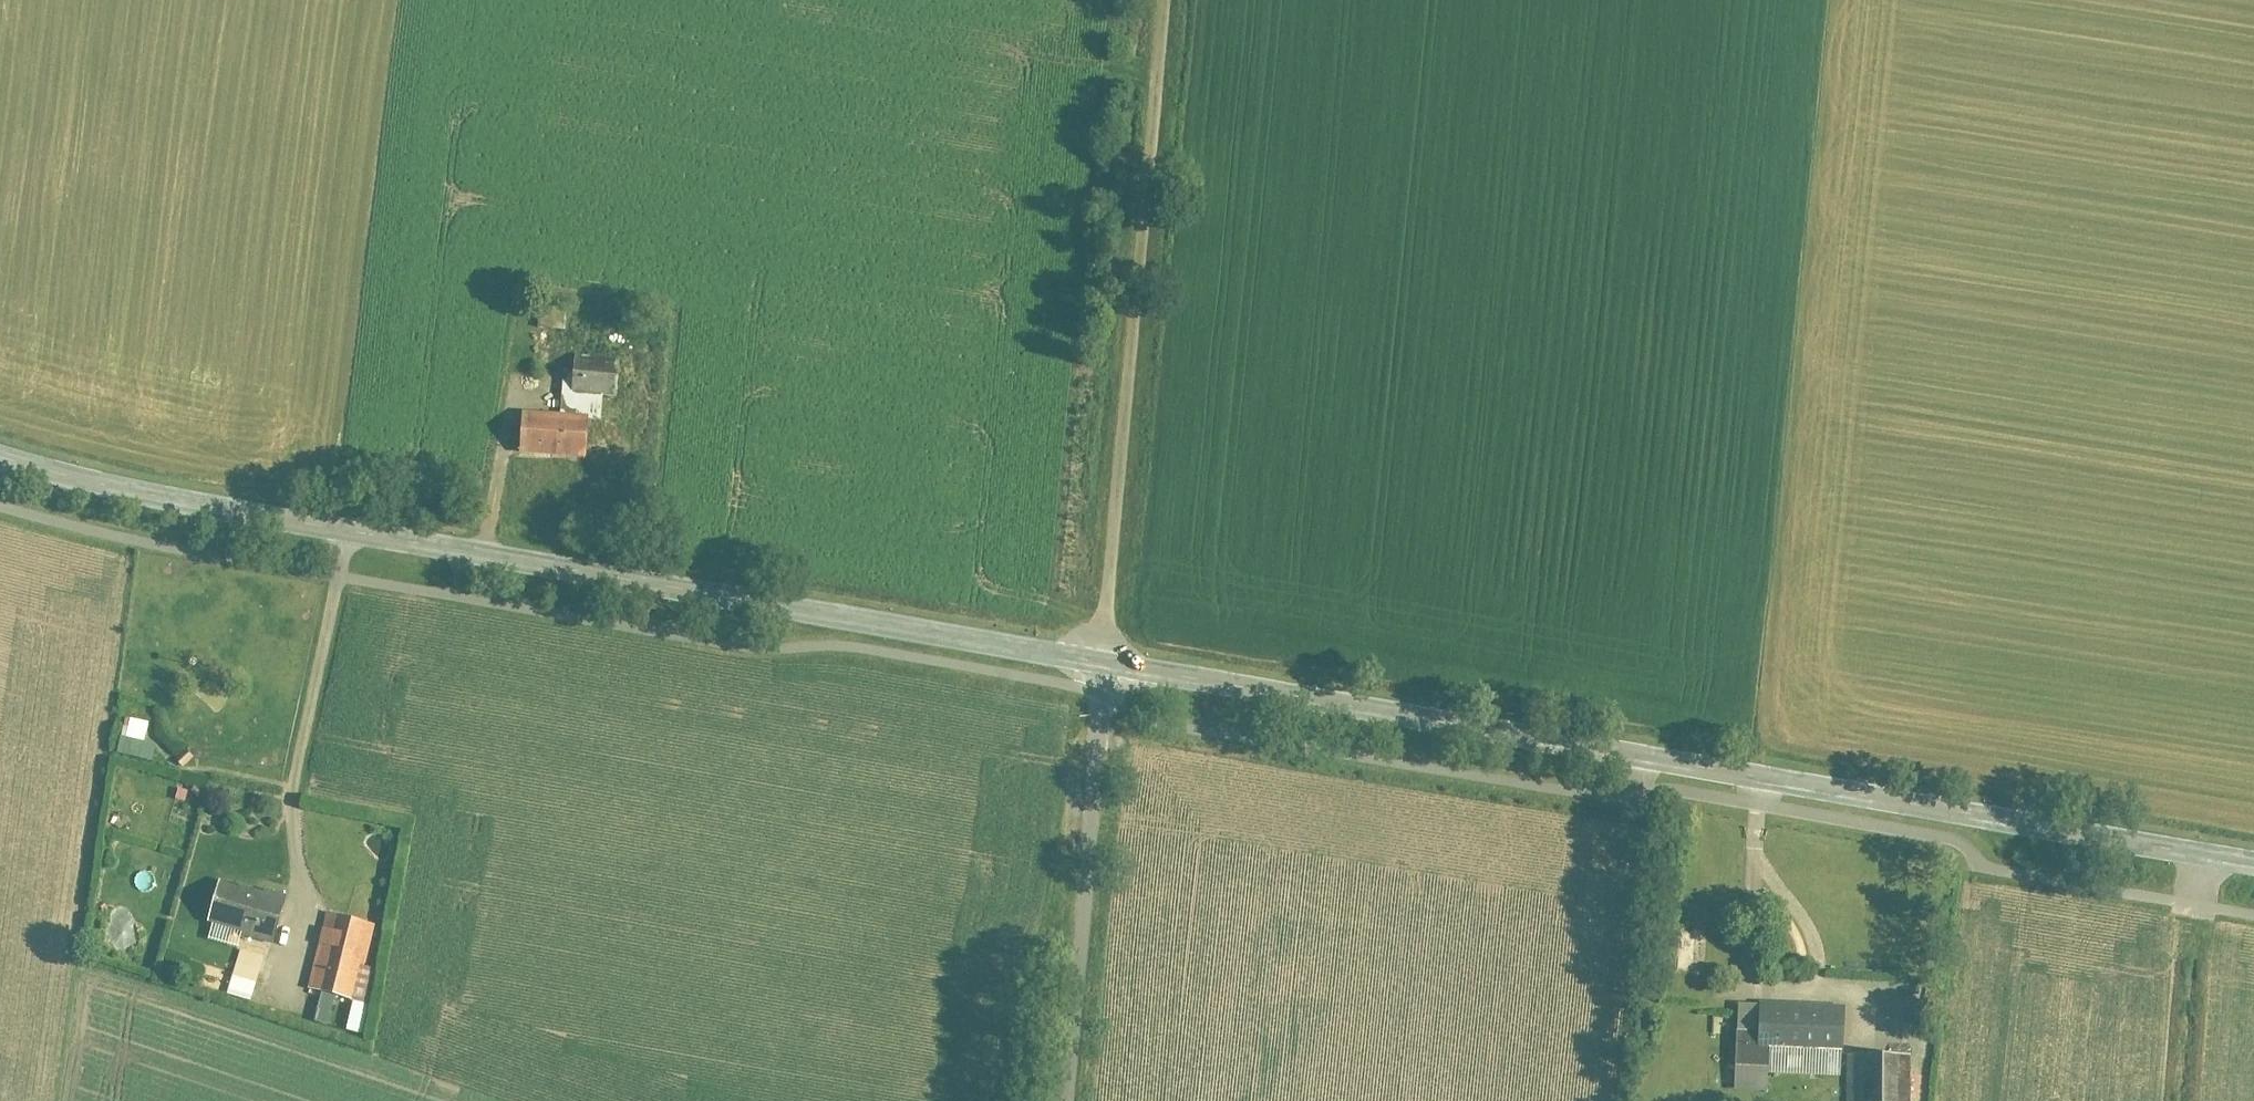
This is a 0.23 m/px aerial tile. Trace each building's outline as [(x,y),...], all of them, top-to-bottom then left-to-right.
[(612,364),(566,359),(564,383),(548,381),(543,422),(519,419),(514,458),(585,467),(593,402),(607,404),(612,364)] [(272,902),(209,885),(199,923),(262,940),(272,902)] [(361,930),(320,922),(306,988),(347,997),(361,930)] [(1767,1092),(1767,1075),(1838,1079),(1841,1012),(1736,1007),(1733,1091),(1767,1092)] [(1844,1060),(1844,1100),(1899,1100),(1899,1060),(1844,1060)]
